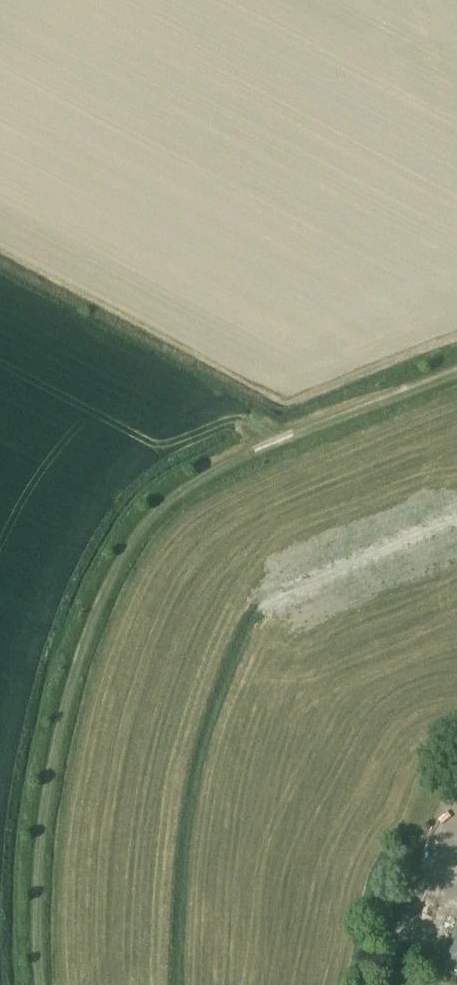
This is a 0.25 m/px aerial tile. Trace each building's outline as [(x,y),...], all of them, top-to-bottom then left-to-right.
[(445,972),(456,975),(456,934),(445,972)]
